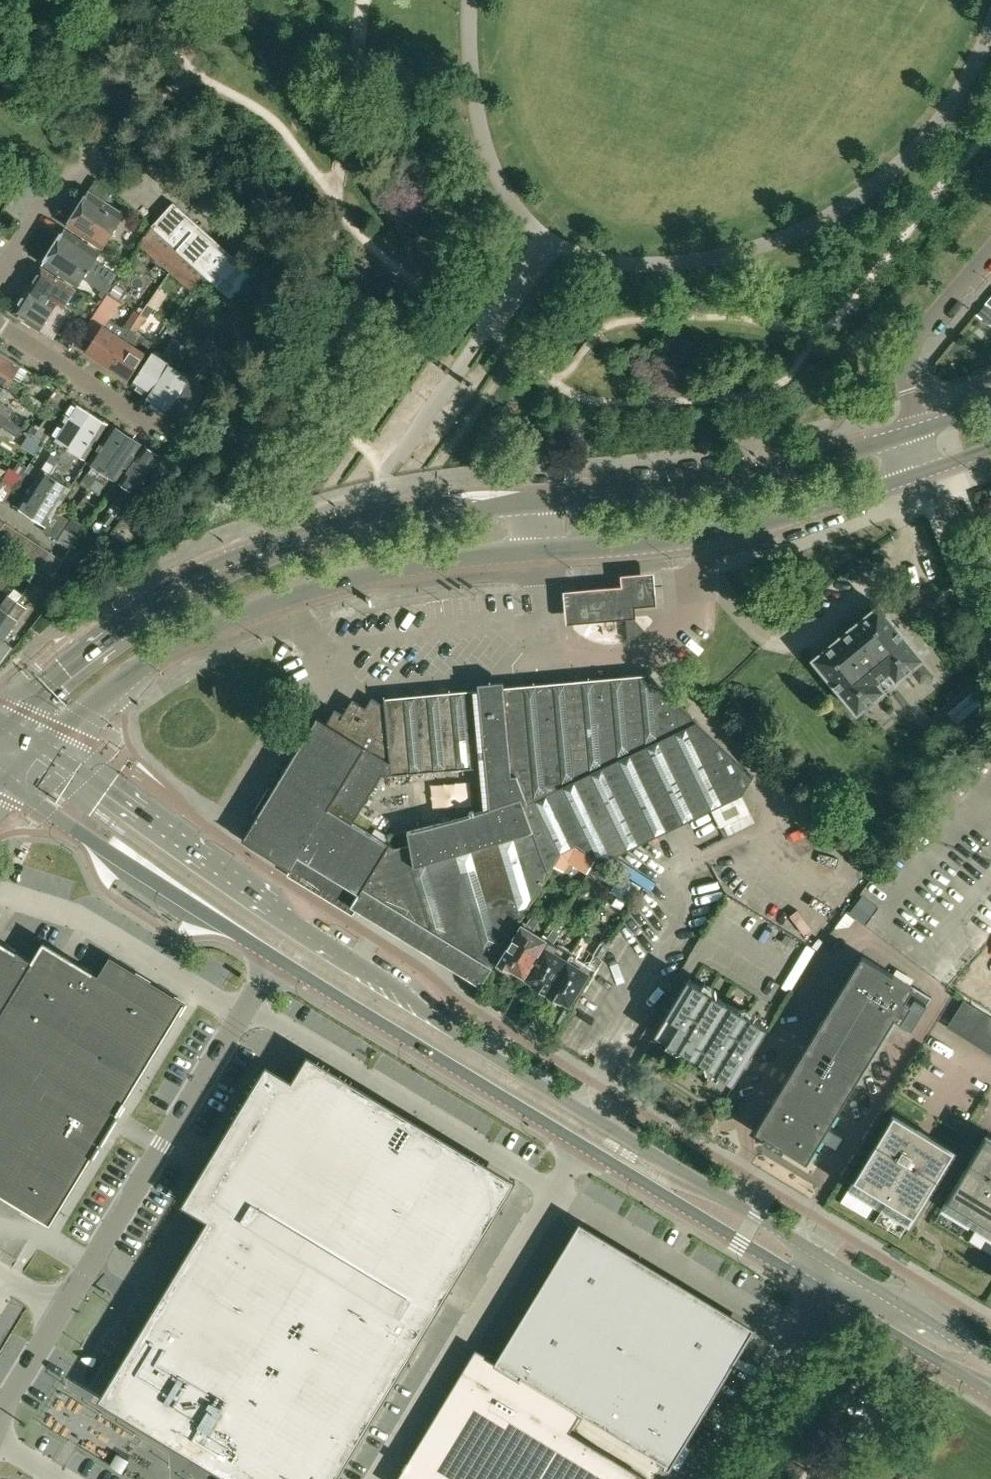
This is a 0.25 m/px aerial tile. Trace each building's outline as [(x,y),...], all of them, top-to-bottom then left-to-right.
[(89,189),(106,200),(112,191),(94,180),(89,189)] [(89,189),(88,189),(67,223),(102,246),(124,211),(106,200),(89,189)] [(159,213),(151,224),(139,241),(190,288),(196,280),(202,270),(219,286),(231,296),(252,273),(171,200),(159,213)] [(64,227),(54,244),(112,283),(115,280),(118,274),(113,271),(113,270),(95,258),(100,250),(64,227)] [(112,283),(54,244),(43,261),(78,284),(83,276),(101,289),(98,294),(103,297),(112,283)] [(41,264),(13,311),(41,329),(58,304),(63,308),(76,288),(41,264)] [(115,284),(110,292),(119,297),(124,289),(115,284)] [(223,305),(231,296),(219,286),(213,296),(223,305)] [(141,311),(107,364),(129,378),(146,353),(153,342),(141,335),(135,331),(136,329),(145,316),(148,318),(155,307),(147,302),(141,311)] [(105,325),(103,324),(86,350),(107,364),(141,311),(135,307),(122,327),(109,318),(105,325)] [(153,350),(133,381),(132,383),(149,394),(170,361),(169,361),(182,342),(174,336),(161,355),(153,350)] [(189,347),(182,342),(169,361),(170,361),(149,394),(148,395),(168,408),(169,407),(190,374),(189,373),(177,365),(189,347)] [(209,343),(189,373),(190,374),(169,407),(186,418),(208,385),(199,379),(219,349),(209,343)] [(8,387),(23,397),(28,388),(20,383),(13,378),(21,366),(22,364),(0,350),(0,382),(8,387)] [(55,418),(69,396),(57,388),(43,410),(55,418)] [(52,475),(58,465),(91,411),(74,399),(51,434),(61,440),(49,459),(43,469),(45,470),(52,475)] [(9,418),(14,410),(0,401),(0,411),(9,418)] [(4,427),(13,433),(19,424),(9,418),(0,411),(0,424),(4,427)] [(109,422),(91,411),(58,465),(66,471),(78,452),(86,457),(109,422)] [(83,480),(92,486),(127,434),(112,425),(90,461),(94,464),(83,480)] [(142,444),(127,434),(92,486),(100,492),(112,474),(118,479),(142,444)] [(115,501),(108,511),(109,512),(116,516),(116,517),(123,507),(124,506),(160,456),(145,446),(121,480),(126,484),(114,501),(115,501)] [(11,468),(4,479),(15,486),(20,479),(22,475),(14,470),(11,468)] [(71,487),(52,475),(45,470),(38,479),(33,488),(20,507),(47,524),(71,487)] [(22,475),(20,479),(33,488),(38,479),(26,471),(25,471),(22,475)] [(0,485),(0,499),(5,502),(15,486),(4,479),(0,485)] [(109,512),(101,521),(107,527),(116,516),(109,512)] [(67,523),(65,527),(58,538),(57,539),(71,549),(82,533),(87,526),(72,516),(67,523)] [(128,544),(140,528),(124,516),(112,533),(128,544)] [(58,538),(65,527),(51,519),(45,529),(58,538)] [(5,547),(18,528),(7,520),(0,530),(0,543),(5,547)] [(30,536),(18,528),(5,547),(17,555),(30,536)] [(29,563),(41,544),(30,536),(17,555),(29,563)] [(53,552),(41,544),(29,563),(40,571),(53,552)] [(64,559),(77,568),(84,559),(71,549),(64,559)] [(65,560),(53,552),(40,571),(52,578),(65,560)] [(584,597),(564,599),(566,622),(626,618),(625,608),(648,606),(646,579),(583,584),(584,597)] [(17,600),(9,594),(0,606),(0,625),(17,600)] [(11,645),(10,643),(4,638),(26,607),(17,600),(0,625),(0,660),(11,645)] [(883,689),(906,670),(910,668),(921,681),(932,672),(921,658),(923,656),(880,604),(814,658),(858,710),(883,689)] [(627,617),(629,638),(633,636),(639,632),(645,628),(635,617),(627,617)] [(648,673),(383,696),(384,704),(372,696),(364,706),(352,698),(343,713),(334,708),(326,721),(317,716),(242,839),(292,869),(292,868),(299,855),(359,892),(350,906),(480,985),(485,978),(505,944),(553,866),(560,853),(574,845),(597,858),(602,861),(626,849),(630,859),(651,849),(646,840),(743,793),(755,773),(648,673)] [(946,713),(959,729),(985,707),(972,692),(946,713)] [(564,872),(570,863),(587,874),(597,858),(574,845),(560,853),(553,866),(564,872)] [(507,971),(510,966),(524,975),(546,938),(532,930),(534,927),(533,927),(540,916),(534,912),(527,924),(523,922),(497,965),(507,971)] [(524,979),(547,992),(572,951),(559,943),(557,945),(553,943),(566,922),(560,919),(553,930),(553,931),(524,979)] [(781,942),(792,948),(797,941),(786,934),(781,942)] [(32,960),(0,940),(0,1013),(32,960)] [(43,941),(32,960),(0,1013),(0,1183),(52,1099),(31,1086),(99,975),(43,941)] [(601,943),(588,964),(584,962),(585,959),(572,951),(547,992),(562,1001),(562,1000),(570,1005),(592,968),(596,971),(603,959),(601,958),(608,947),(601,943)] [(863,955),(755,1130),(766,1137),(765,1139),(782,1149),(783,1147),(807,1162),(823,1136),(837,1144),(843,1134),(829,1125),(896,1018),(913,1028),(932,997),(863,955)] [(132,970),(110,956),(99,975),(31,1086),(52,1099),(0,1183),(0,1195),(50,1225),(186,1002),(132,970)] [(767,1026),(689,979),(656,1034),(734,1080),(746,1060),(747,1060),(752,1053),(751,1052),(767,1026)] [(947,1027),(957,1033),(974,1006),(964,1000),(947,1026),(947,1027)] [(974,1006),(957,1033),(968,1040),(985,1013),(974,1006)] [(968,1040),(979,1047),(990,1027),(990,1016),(985,1013),(968,1040)] [(990,1051),(990,1027),(979,1047),(989,1053),(990,1051)] [(309,1061),(294,1087),(268,1072),(220,1150),(246,1166),(106,1397),(115,1401),(114,1403),(123,1408),(123,1407),(157,1428),(157,1429),(167,1435),(167,1434),(188,1446),(187,1447),(196,1452),(196,1451),(238,1476),(242,1478),(328,1478),(508,1182),(309,1061)] [(953,1149),(930,1135),(917,1127),(894,1113),(849,1187),(875,1203),(880,1194),(887,1198),(882,1207),(908,1223),(953,1149)] [(942,1207),(968,1223),(973,1215),(981,1219),(975,1228),(990,1237),(990,1136),(987,1134),(942,1207)] [(499,1362),(521,1375),(573,1407),(665,1462),(667,1464),(681,1440),(682,1441),(750,1329),(664,1277),(660,1284),(641,1272),(645,1266),(624,1253),(581,1226),(499,1362)] [(414,1477),(417,1478),(648,1478),(647,1477),(562,1426),(573,1407),(521,1375),(499,1362),(476,1348),(452,1389),(463,1396),(414,1477)]
